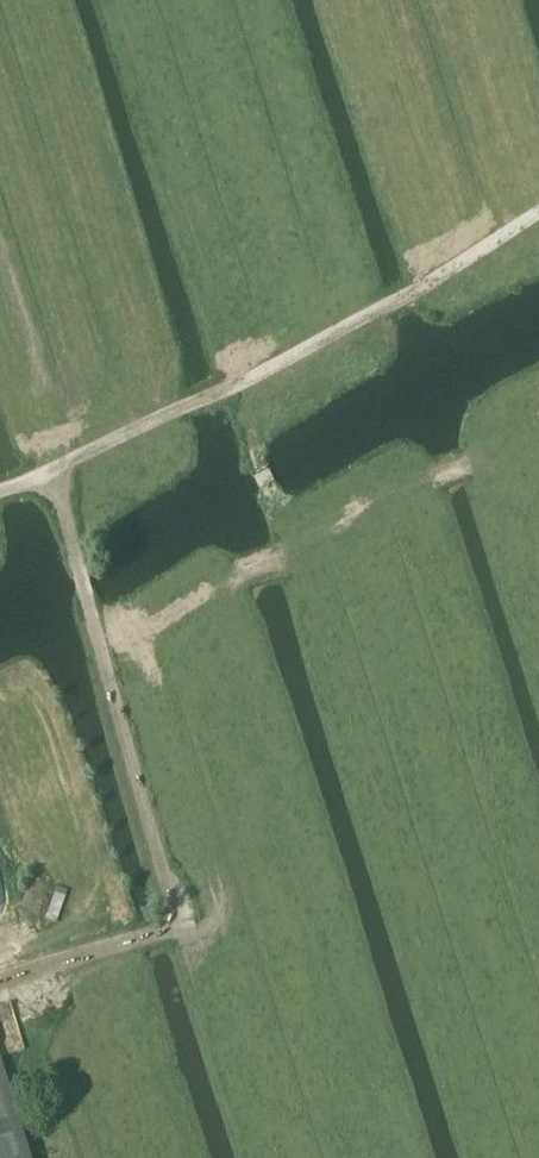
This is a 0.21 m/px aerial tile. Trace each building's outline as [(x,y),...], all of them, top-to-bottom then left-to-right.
[(0,1090),(0,1157),(21,1157),(0,1090)]
